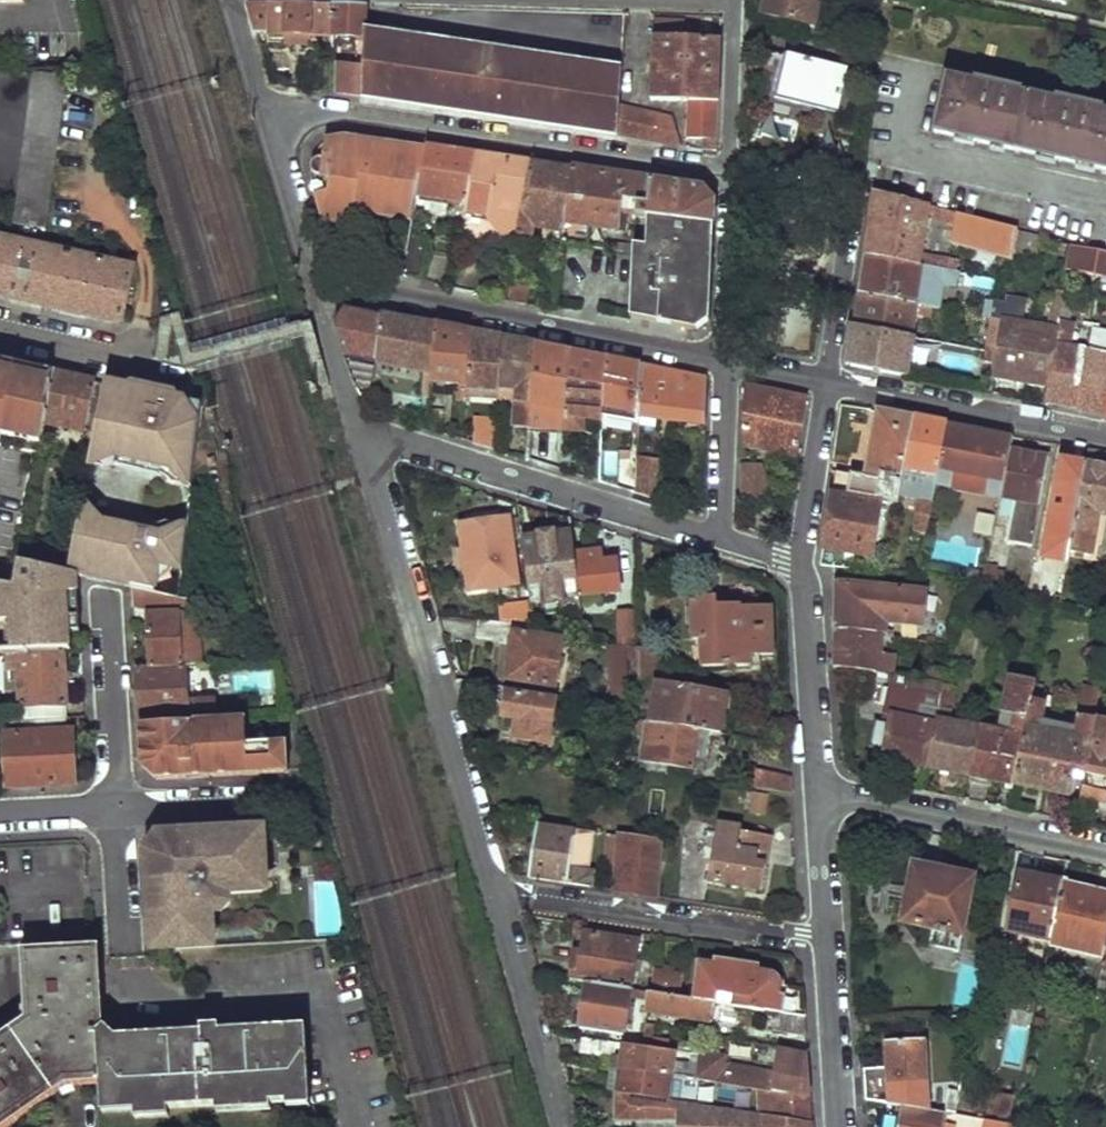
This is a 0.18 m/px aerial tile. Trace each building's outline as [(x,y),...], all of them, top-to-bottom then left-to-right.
[(313,0),(248,0),(255,28),(332,33),(333,1),(313,0)] [(760,23),(810,34),(818,0),(764,0),(760,23)] [(333,1),(332,33),(363,36),(364,27),(364,2),(333,1)] [(655,34),(657,98),(694,100),(690,136),(705,139),(704,149),(717,150),(720,38),(685,37),(684,17),(657,16),(657,34),(655,34)] [(622,68),(364,27),(363,36),(363,68),(362,96),(619,135),(620,103),(622,68)] [(787,52),(780,98),(837,108),(846,64),(787,52)] [(339,65),(338,92),(362,96),(363,68),(339,65)] [(13,204),(32,69),(0,71),(0,201),(13,204)] [(13,204),(11,220),(45,225),(64,74),(32,69),(13,204)] [(1087,106),(1088,103),(1072,99),(1071,103),(1006,88),(1007,84),(989,80),(989,84),(946,73),(937,130),(1105,169),(1105,110),(1087,106)] [(620,103),(619,135),(683,145),(675,116),(620,103)] [(423,147),(344,135),(323,138),(321,155),(312,162),(316,173),(318,174),(321,174),(320,182),(314,185),(324,220),(352,224),(354,210),(410,218),(411,213),(413,202),(423,147)] [(423,147),(413,202),(445,207),(464,210),(475,151),(424,144),(423,147)] [(475,151),(464,210),(520,217),(531,160),(475,151)] [(531,160),(520,217),(516,239),(529,242),(532,228),(553,232),(551,246),(560,247),(561,244),(570,165),(531,160)] [(570,165),(561,244),(592,250),(596,224),(638,231),(639,221),(641,212),(648,177),(570,165)] [(648,177),(641,212),(712,223),(713,197),(702,184),(648,177)] [(868,225),(862,256),(943,274),(946,260),(920,252),(926,219),(952,224),(950,230),(963,232),(961,241),(1013,253),(1019,229),(1020,226),(873,191),(868,225)] [(445,207),(413,202),(411,213),(444,219),(445,207)] [(464,210),(463,217),(484,221),(497,240),(515,243),(516,239),(520,217),(464,210)] [(652,223),(647,254),(710,266),(712,223),(641,212),(639,221),(652,223)] [(1019,229),(1013,253),(1039,259),(1044,235),(1019,229)] [(119,321),(131,268),(0,238),(0,295),(119,321)] [(497,240),(495,254),(513,257),(515,243),(497,240)] [(1073,266),(1105,274),(1105,250),(1077,243),(1073,266)] [(633,257),(626,317),(696,331),(708,317),(709,298),(710,266),(647,254),(634,251),(633,257)] [(943,274),(862,256),(859,274),(855,295),(928,311),(947,315),(956,278),(956,276),(943,274)] [(499,276),(494,302),(504,304),(509,277),(499,276)] [(509,277),(504,304),(522,308),(527,280),(509,277)] [(1045,387),(1061,302),(1064,291),(1055,289),(1053,300),(1049,299),(1043,327),(1010,319),(1016,294),(1009,292),(1008,298),(995,295),(988,324),(1002,327),(991,376),(1045,387)] [(928,311),(855,295),(853,310),(851,321),(910,334),(913,318),(927,321),(928,311)] [(1105,399),(1105,334),(1102,353),(1067,346),(1072,323),(1068,322),(1071,304),(1061,302),(1045,387),(1042,399),(1074,406),(1103,412),(1105,399)] [(341,306),(334,321),(349,374),(356,389),(369,409),(374,410),(376,375),(380,314),(357,309),(341,306)] [(380,314),(376,375),(430,379),(436,324),(412,319),(380,314)] [(851,321),(844,360),(903,372),(910,334),(851,321)] [(436,324),(430,379),(456,382),(455,396),(450,396),(450,405),(464,406),(471,330),(454,327),(436,324)] [(471,330),(464,406),(471,407),(472,396),(498,400),(504,337),(488,334),(471,330)] [(504,337),(498,400),(509,401),(507,417),(513,418),(512,425),(529,426),(536,342),(521,340),(504,337)] [(536,342),(529,426),(529,431),(539,433),(543,405),(566,409),(571,349),(554,346),(536,342)] [(571,349),(566,409),(565,427),(578,428),(580,412),(602,416),(607,356),(589,353),(571,349)] [(607,356),(602,416),(638,420),(642,362),(628,360),(607,356)] [(0,431),(41,438),(44,422),(53,369),(0,358),(0,431)] [(642,362),(638,420),(634,474),(633,490),(655,497),(659,464),(655,463),(661,421),(704,421),(706,375),(673,368),(642,362)] [(53,369),(44,422),(85,428),(96,379),(53,369)] [(202,403),(96,379),(85,428),(80,455),(91,456),(89,466),(94,467),(107,456),(178,469),(188,485),(193,487),(202,403)] [(745,383),(742,445),(797,455),(806,395),(774,389),(745,383)] [(429,396),(426,426),(439,430),(442,396),(429,396)] [(863,474),(859,495),(897,500),(902,468),(912,415),(876,408),(863,474)] [(480,413),(479,443),(494,447),(495,434),(497,415),(480,413)] [(934,486),(946,422),(931,419),(912,415),(902,468),(918,471),(911,509),(923,512),(919,534),(926,536),(934,486)] [(977,428),(946,422),(934,486),(998,499),(998,497),(1007,448),(1010,435),(977,428)] [(495,434),(494,447),(502,450),(504,435),(495,434)] [(547,437),(546,463),(562,468),(564,439),(547,437)] [(1029,548),(1047,458),(1007,448),(998,497),(1013,500),(1004,543),(1029,548)] [(1064,461),(1044,560),(1066,565),(1069,550),(1085,465),(1064,461)] [(741,464),(739,500),(753,502),(754,465),(741,464)] [(770,505),(771,467),(754,465),(753,502),(770,505)] [(1069,550),(1092,555),(1101,512),(1105,513),(1105,469),(1085,465),(1069,550)] [(616,485),(633,490),(634,474),(621,469),(616,485)] [(863,474),(834,470),(830,490),(859,495),(863,474)] [(830,493),(818,563),(846,566),(848,551),(869,555),(877,501),(830,493)] [(159,535),(105,524),(86,506),(81,505),(68,573),(75,574),(130,586),(158,592),(161,565),(182,569),(187,526),(182,525),(159,535)] [(522,539),(530,598),(564,592),(565,599),(577,597),(576,590),(573,550),(571,518),(546,510),(549,535),(522,539)] [(461,519),(472,586),(517,580),(508,511),(461,519)] [(573,550),(576,590),(614,584),(612,552),(609,552),(608,545),(573,550)] [(1066,565),(1044,560),(1044,559),(1032,556),(1029,568),(1054,574),(1064,576),(1066,565)] [(12,652),(61,648),(68,648),(64,593),(76,592),(75,574),(68,573),(18,563),(14,586),(0,584),(0,623),(10,622),(12,652)] [(986,566),(985,571),(981,571),(981,574),(979,587),(1000,590),(1003,575),(994,573),(995,568),(986,566)] [(979,587),(981,574),(969,572),(966,585),(979,587)] [(1055,596),(1060,597),(1064,576),(1054,574),(1049,595),(1055,596)] [(831,579),(832,626),(888,637),(892,638),(892,630),(886,630),(887,622),(918,625),(921,593),(831,579)] [(193,617),(193,598),(158,592),(130,586),(131,600),(155,605),(154,613),(193,617)] [(530,598),(499,603),(502,621),(534,625),(530,598)] [(689,604),(690,641),(699,640),(700,666),(750,664),(750,657),(773,655),(772,608),(716,610),(716,602),(689,604)] [(597,611),(604,647),(626,653),(634,655),(627,605),(597,611)] [(195,665),(193,617),(154,613),(146,614),(148,667),(181,665),(195,665)] [(0,623),(0,652),(6,652),(12,652),(10,622),(0,623)] [(513,640),(508,679),(552,687),(557,652),(566,653),(567,640),(481,622),(479,635),(513,640)] [(832,626),(833,665),(836,666),(872,671),(890,674),(892,649),(887,649),(888,637),(832,626)] [(604,647),(610,702),(629,705),(626,653),(604,647)] [(17,672),(19,720),(66,718),(61,648),(12,652),(6,652),(7,673),(17,672)] [(634,655),(635,680),(653,683),(652,660),(634,655)] [(135,667),(138,717),(193,714),(193,707),(184,708),(181,665),(148,667),(135,667)] [(944,667),(931,665),(928,679),(941,681),(944,667)] [(836,666),(837,684),(869,688),(872,671),(836,666)] [(891,709),(881,758),(926,767),(935,715),(916,712),(918,703),(937,707),(940,685),(941,681),(928,679),(890,674),(886,686),(889,686),(885,708),(891,709)] [(971,776),(970,782),(992,786),(992,781),(1014,785),(1031,701),(1035,683),(1009,677),(998,733),(979,729),(971,776)] [(653,683),(650,713),(630,710),(631,721),(707,732),(718,734),(725,695),(653,683)] [(979,729),(946,723),(953,688),(940,685),(937,707),(935,715),(926,767),(971,776),(979,729)] [(507,688),(503,716),(515,718),(512,737),(546,743),(554,697),(507,688)] [(1080,717),(1095,720),(1100,694),(1086,690),(1080,717)] [(1031,701),(1014,785),(1068,796),(1074,770),(1085,772),(1095,720),(1080,717),(1077,731),(1074,742),(1037,734),(1040,723),(1042,713),(1037,711),(1039,703),(1031,701)] [(246,745),(244,717),(138,723),(141,765),(156,778),(258,772),(257,760),(251,760),(250,745),(246,745)] [(19,720),(1,721),(2,734),(70,729),(69,718),(66,718),(19,720)] [(1095,720),(1085,772),(1080,800),(1105,806),(1105,723),(1095,720)] [(646,733),(642,762),(693,771),(707,732),(631,721),(631,730),(646,733)] [(1077,731),(1040,723),(1037,734),(1074,742),(1077,731)] [(2,734),(6,787),(69,783),(74,781),(70,729),(2,734)] [(286,743),(250,745),(251,760),(257,760),(258,772),(288,770),(286,743)] [(755,775),(753,788),(790,794),(790,782),(755,775)] [(750,792),(747,812),(764,814),(766,794),(750,792)] [(538,822),(529,877),(591,887),(593,872),(588,871),(569,868),(575,828),(538,822)] [(712,826),(708,848),(762,857),(765,839),(735,834),(736,829),(712,826)] [(588,871),(594,831),(575,828),(569,868),(588,871)] [(266,890),(262,829),(158,836),(146,849),(152,953),(214,948),(210,916),(220,915),(229,905),(229,894),(266,890)] [(611,849),(606,889),(645,896),(654,840),(601,832),(599,847),(611,849)] [(708,848),(701,883),(756,891),(762,857),(708,848)] [(914,867),(903,922),(924,926),(921,946),(957,953),(972,878),(914,867)] [(1020,878),(1008,938),(1044,945),(1043,952),(1052,953),(1053,948),(1065,887),(1020,878)] [(1053,948),(1105,958),(1105,954),(1105,895),(1065,887),(1053,948)] [(584,931),(579,957),(573,956),(570,979),(587,982),(628,989),(635,939),(584,931)] [(27,954),(32,1023),(0,1046),(0,1126),(52,1085),(49,1082),(62,1072),(98,1077),(100,1105),(131,1103),(132,1110),(309,1098),(303,1028),(218,1033),(217,1029),(200,1030),(200,1034),(116,1041),(104,1030),(96,1038),(91,951),(27,954)] [(699,964),(693,1001),(719,1005),(778,1015),(805,1020),(803,990),(785,987),(779,977),(699,964)] [(659,973),(655,994),(676,997),(680,976),(659,973)] [(587,982),(579,1025),(621,1033),(628,989),(587,982)] [(654,994),(650,1014),(715,1024),(719,1005),(693,1001),(676,997),(655,994),(654,994)] [(778,1015),(776,1030),(806,1035),(805,1020),(778,1015)] [(578,1035),(576,1050),(611,1056),(613,1043),(578,1035)] [(887,1043),(887,1086),(896,1086),(897,1104),(904,1106),(926,1110),(925,1086),(930,1085),(927,1040),(887,1043)] [(675,1054),(625,1045),(621,1068),(672,1076),(698,1079),(701,1060),(699,1059),(698,1059),(696,1070),(673,1065),(675,1054)] [(725,1064),(726,1058),(700,1053),(699,1059),(701,1060),(698,1079),(761,1090),(810,1098),(809,1079),(807,1052),(781,1049),(777,1073),(725,1064)] [(672,1076),(621,1068),(617,1090),(668,1100),(695,1104),(698,1079),(672,1076)] [(619,1119),(681,1119),(681,1126),(705,1126),(706,1106),(695,1104),(684,1102),(668,1100),(617,1090),(619,1119)] [(761,1090),(762,1116),(812,1125),(810,1098),(761,1090)] [(1002,1103),(999,1117),(1011,1119),(1013,1106),(1002,1103)] [(812,1125),(762,1116),(706,1106),(705,1126),(812,1126),(812,1125)] [(904,1106),(899,1126),(948,1126),(950,1115),(926,1110),(904,1106)]
